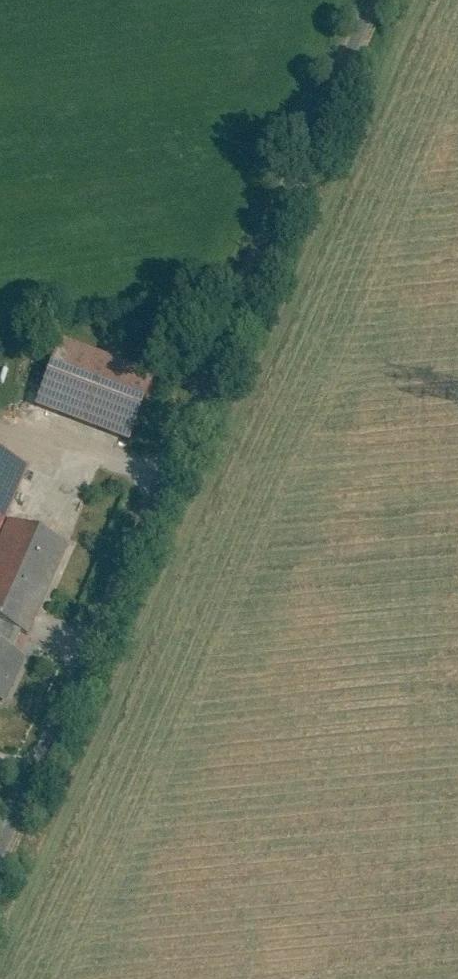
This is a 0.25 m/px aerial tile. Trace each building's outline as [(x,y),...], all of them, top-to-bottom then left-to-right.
[(62,333),(36,401),(130,438),(157,370),(62,333)] [(4,701),(22,660),(5,652),(18,622),(27,626),(62,545),(3,520),(28,463),(0,451),(0,699),(4,701)]
